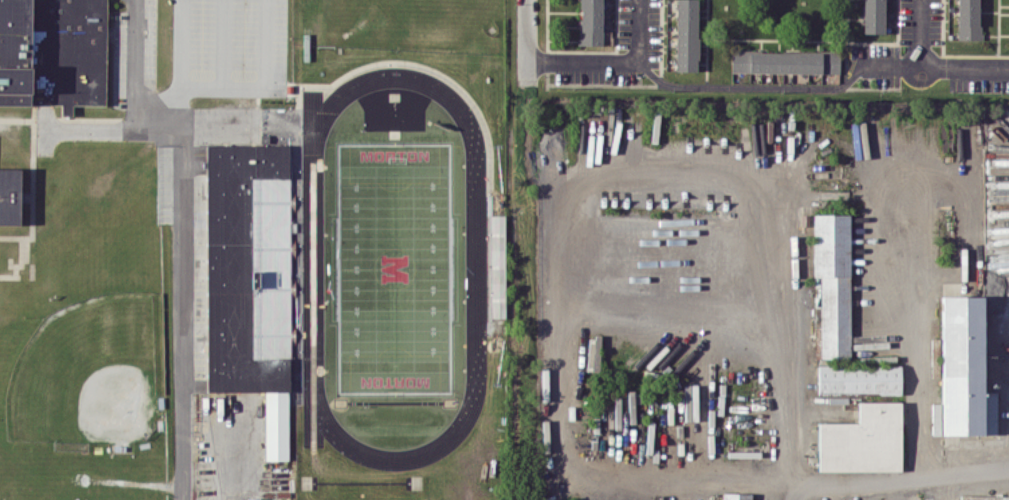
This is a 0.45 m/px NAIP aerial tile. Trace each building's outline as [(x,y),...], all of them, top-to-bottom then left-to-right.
[(107,0),(0,0),(0,105),(107,106),(107,0)] [(579,45),(601,45),(602,0),(580,0),(579,45)] [(675,70),(696,71),(698,0),(677,0),(675,70)] [(862,32),(883,33),(883,0),(862,0),(862,32)] [(979,39),(979,0),(957,0),(957,39),(979,39)] [(839,73),(839,51),(731,51),(731,72),(839,73)] [(206,144),(206,392),(264,391),(265,459),(290,459),(288,144),(206,144)] [(19,224),(20,168),(0,168),(0,224),(19,224)] [(850,214),(812,214),(812,276),(820,276),(820,327),(815,327),(815,357),(850,357),(850,214)] [(982,296),(941,296),(941,435),(996,434),(996,391),(983,392),(982,296)] [(900,393),(900,365),(818,365),(818,393),(900,393)] [(900,402),(857,402),(857,422),(818,422),(818,471),(900,470),(900,402)]
